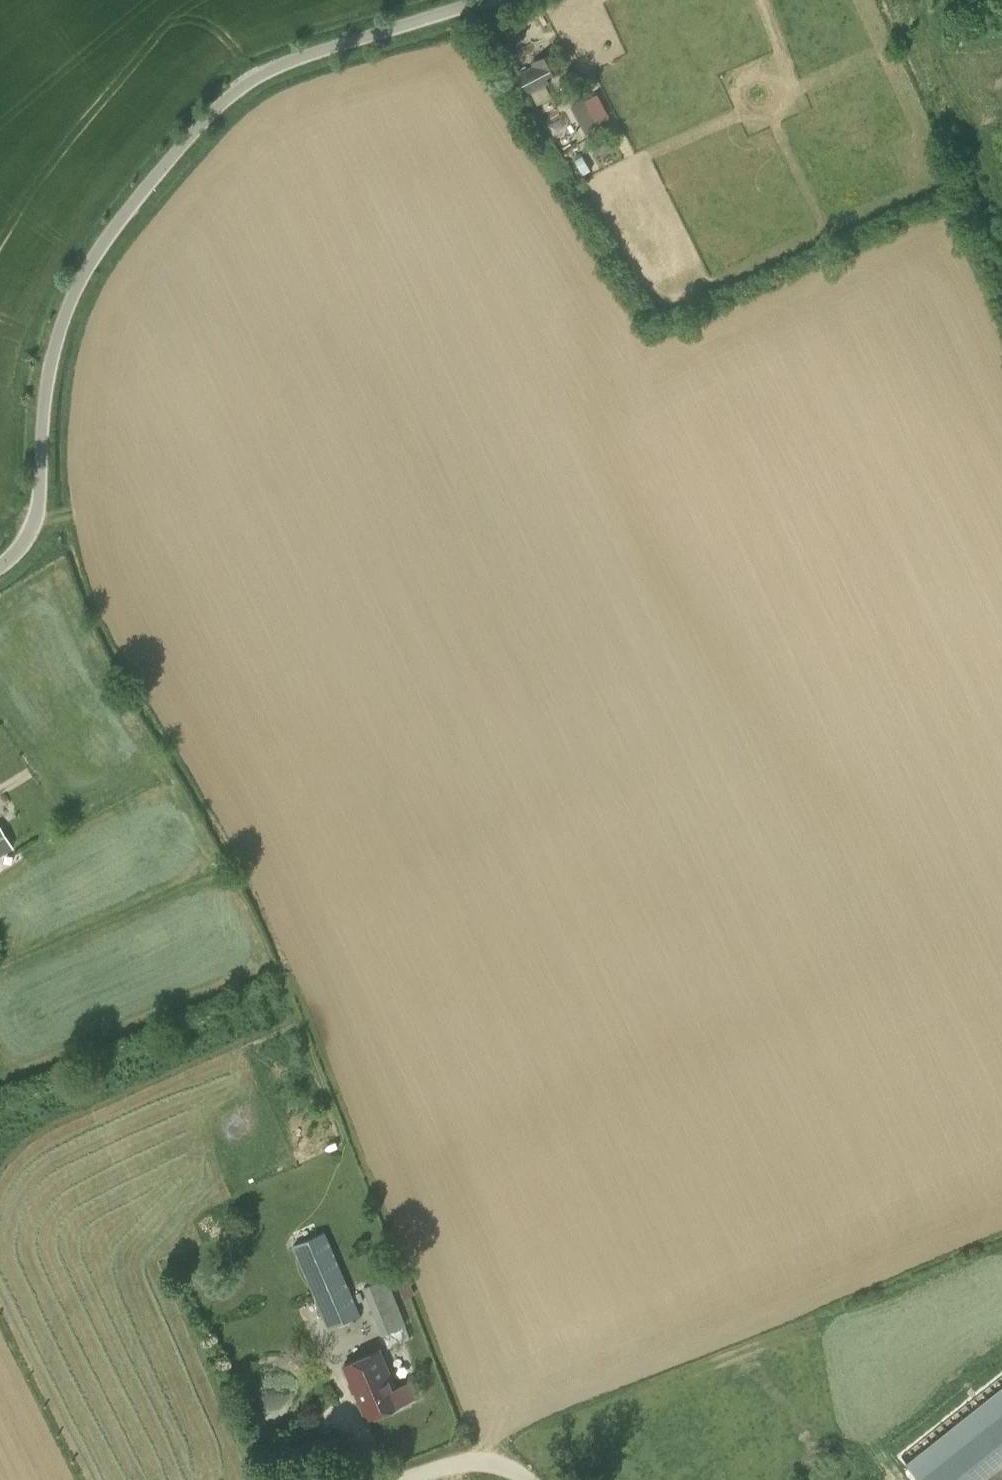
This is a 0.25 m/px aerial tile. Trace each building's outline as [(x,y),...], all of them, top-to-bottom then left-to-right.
[(543,77),(558,68),(549,51),(532,60),(532,61),(511,72),(524,96),(546,84),(543,77)] [(573,106),(588,133),(599,126),(584,99),(573,106)] [(593,144),(596,152),(605,147),(601,140),(593,144)] [(0,826),(0,855),(13,847),(0,826)] [(324,1231),(293,1245),(329,1328),(361,1315),(324,1231)] [(385,1278),(366,1285),(384,1332),(403,1324),(385,1278)] [(409,1383),(395,1389),(379,1351),(345,1365),(367,1417),(415,1397),(409,1383)] [(918,1478),(920,1479),(984,1479),(1001,1466),(1001,1412),(918,1478)]
